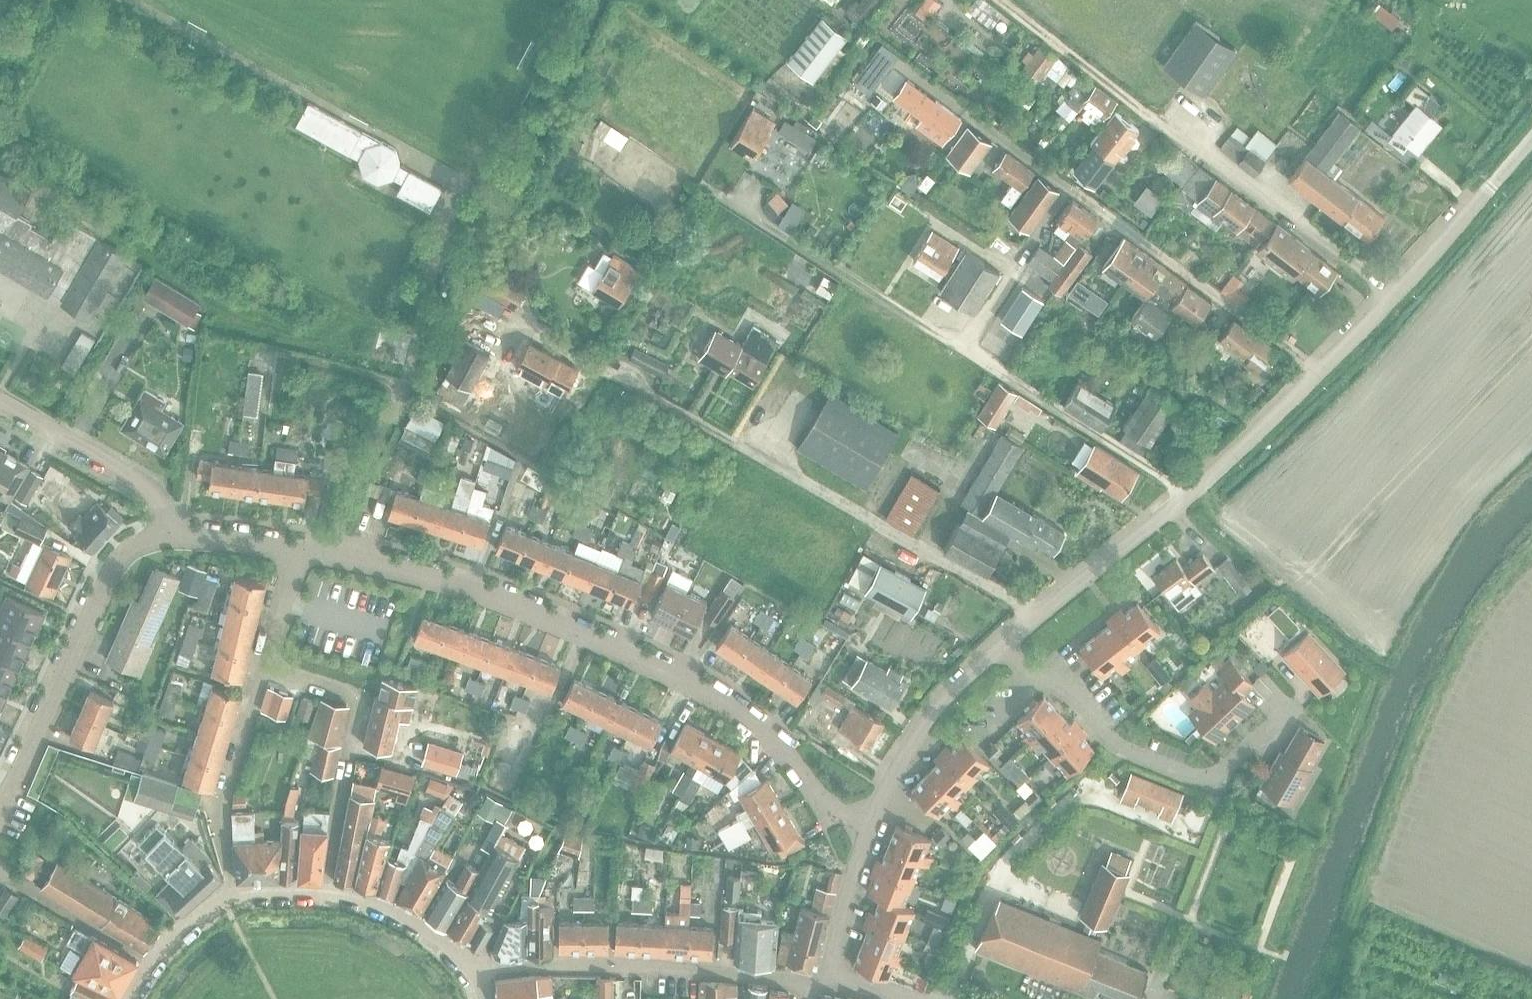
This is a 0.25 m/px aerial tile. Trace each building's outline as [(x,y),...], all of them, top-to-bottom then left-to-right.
[(868,13),(877,0),(848,0),(868,13)] [(938,11),(945,0),(922,0),(938,11)] [(822,15),(787,60),(813,81),(848,36),(822,15)] [(1223,68),(1226,70),(1240,51),(1198,21),(1165,67),(1204,94),(1223,68)] [(1041,44),(1017,76),(1031,87),(1034,83),(1047,94),(1050,90),(1048,88),(1051,85),(1053,86),(1057,81),(1045,71),(1057,56),(1041,44)] [(871,60),(854,83),(869,93),(886,71),(871,60)] [(906,78),(893,96),(922,117),(917,125),(942,144),(961,118),(960,117),(906,78)] [(1064,99),(1042,125),(1049,134),(1057,125),(1061,129),(1070,118),(1066,114),(1073,105),(1077,109),(1083,101),(1088,105),(1082,113),(1096,125),(1103,117),(1114,102),(1085,78),(1073,93),(1067,101),(1064,99)] [(1372,120),(1366,128),(1384,143),(1388,139),(1397,146),(1403,151),(1410,144),(1417,150),(1440,123),(1429,115),(1439,103),(1417,84),(1406,97),(1416,105),(1391,135),(1372,120)] [(382,142),(365,147),(357,142),(362,132),(308,103),(296,124),(360,159),(364,175),(379,182),(395,178),(403,182),(397,192),(430,210),(442,188),(401,166),(396,150),(382,142)] [(732,145),(752,158),(774,123),(754,110),(732,145)] [(1093,143),(1074,169),(1095,185),(1139,129),(1114,111),(1092,142),(1093,143)] [(1360,197),(1358,199),(1337,183),(1346,171),(1335,163),(1359,132),(1338,116),(1288,179),(1367,241),(1386,218),(1360,197)] [(805,131),(809,126),(797,118),(793,124),(786,119),(778,130),(809,150),(817,139),(805,131)] [(555,146),(577,156),(584,141),(574,137),(578,129),(566,124),(555,146)] [(968,124),(947,153),(970,169),(991,140),(968,124)] [(1237,126),(1221,147),(1254,174),(1277,145),(1257,129),(1251,137),(1237,126)] [(1006,151),(993,168),(1013,182),(1001,198),(1009,205),(1020,190),(1034,172),(1006,151)] [(1275,222),(1197,164),(1171,197),(1189,211),(1179,223),(1237,269),(1256,246),(1275,222)] [(32,221),(18,213),(32,189),(0,171),(0,230),(19,242),(32,221)] [(918,184),(926,191),(935,179),(927,173),(918,184)] [(1037,177),(1009,215),(1029,230),(1058,189),(1038,175),(1037,177)] [(1097,220),(1073,201),(1058,221),(1070,231),(1064,239),(1076,245),(1097,220)] [(790,232),(803,212),(790,205),(778,225),(790,232)] [(48,291),(49,288),(65,297),(63,300),(88,314),(125,252),(101,238),(102,236),(65,215),(53,236),(50,234),(49,235),(31,225),(33,221),(32,221),(19,242),(0,230),(0,264),(48,291)] [(1275,222),(1256,246),(1257,246),(1254,249),(1292,277),(1295,274),(1320,292),(1338,269),(1277,220),(1275,222)] [(913,259),(940,275),(958,247),(932,230),(913,259)] [(1122,283),(1144,255),(1124,240),(1103,269),(1122,283)] [(1079,242),(1064,261),(1064,262),(1048,283),(1061,293),(1061,292),(1060,292),(1057,290),(1062,284),(1065,287),(1092,253),(1079,242)] [(1038,246),(1027,262),(1038,269),(1050,278),(1062,262),(1038,246)] [(790,262),(803,269),(811,256),(799,248),(790,262)] [(592,290),(617,305),(637,270),(604,250),(594,266),(603,271),(592,290)] [(940,290),(973,312),(999,271),(966,250),(940,290)] [(1144,299),(1167,272),(1144,255),(1122,283),(1144,299)] [(493,268),(480,289),(514,309),(527,288),(493,268)] [(1167,272),(1144,299),(1129,320),(1151,336),(1165,317),(1170,321),(1175,321),(1179,315),(1194,325),(1210,303),(1167,272)] [(1221,290),(1241,305),(1249,295),(1239,288),(1244,281),(1233,273),(1221,290)] [(144,297),(187,323),(200,302),(156,276),(144,297)] [(1069,293),(1079,299),(1088,285),(1079,278),(1069,293)] [(1023,286),(1001,320),(1004,322),(1021,333),(1043,299),(1025,287),(1023,286)] [(1263,366),(1265,368),(1279,349),(1234,317),(1218,338),(1243,356),(1246,353),(1250,356),(1245,364),(1258,374),(1263,366)] [(437,390),(461,403),(489,352),(484,349),(492,334),(467,321),(459,336),(465,339),(437,390)] [(726,370),(753,386),(780,340),(753,324),(742,344),(715,328),(698,358),(724,373),(726,370)] [(200,327),(198,344),(208,346),(211,330),(200,327)] [(61,363),(75,372),(96,337),(82,329),(61,363)] [(516,366),(564,392),(578,368),(530,341),(516,366)] [(249,342),(247,354),(257,355),(258,344),(249,342)] [(258,344),(257,355),(267,356),(268,346),(258,344)] [(628,358),(661,375),(666,364),(633,347),(628,358)] [(251,357),(248,400),(262,400),(265,358),(251,357)] [(313,358),(311,372),(321,373),(324,359),(313,358)] [(324,359),(321,373),(332,374),(334,361),(324,359)] [(1064,403),(1101,428),(1116,405),(1079,380),(1064,403)] [(978,414),(995,426),(1016,393),(1000,382),(978,414)] [(1119,439),(1142,453),(1149,442),(1176,403),(1150,385),(1123,424),(1127,427),(1119,439)] [(160,408),(165,400),(146,389),(141,397),(140,396),(122,427),(165,452),(183,421),(160,408)] [(797,447),(865,488),(898,433),(829,392),(797,447)] [(399,440),(429,455),(437,441),(433,439),(443,420),(414,406),(399,440)] [(1036,542),(1052,551),(1063,532),(996,492),(1022,448),(1001,435),(960,503),(968,508),(943,551),(985,574),(1009,532),(1033,546),(1036,542)] [(1092,444),(1076,471),(1099,485),(1100,483),(1120,495),(1135,470),(1092,444)] [(195,446),(190,484),(218,488),(223,450),(195,446)] [(10,500),(30,466),(0,448),(0,494),(10,500)] [(223,450),(218,488),(245,491),(250,453),(223,450)] [(250,453),(245,491),(271,495),(277,457),(250,453)] [(277,457),(271,495),(298,498),(303,461),(277,457)] [(303,461),(298,498),(326,502),(332,464),(303,461)] [(417,479),(433,484),(438,471),(421,466),(417,479)] [(527,488),(549,494),(554,473),(532,468),(527,488)] [(15,496),(27,503),(43,476),(32,469),(15,496)] [(885,518),(912,534),(939,489),(911,473),(885,518)] [(458,536),(474,483),(476,479),(461,474),(451,506),(443,504),(435,529),(458,536)] [(473,487),(458,536),(482,543),(493,507),(483,504),(486,492),(473,487)] [(435,529),(443,504),(445,495),(423,489),(420,497),(412,522),(435,529)] [(412,522),(420,497),(396,490),(389,515),(412,522)] [(112,504),(107,509),(98,500),(84,515),(81,513),(71,524),(78,530),(77,532),(94,548),(124,516),(112,504)] [(533,502),(527,516),(535,519),(541,505),(533,502)] [(541,505),(535,519),(543,522),(548,508),(541,505)] [(16,530),(40,541),(47,527),(23,516),(16,530)] [(580,537),(585,524),(578,521),(572,534),(580,537)] [(519,557),(529,533),(506,524),(496,548),(519,557)] [(585,524),(580,537),(587,540),(593,527),(585,524)] [(542,566),(552,542),(529,533),(519,557),(542,566)] [(860,538),(852,571),(867,575),(876,542),(860,538)] [(625,555),(630,543),(623,540),(617,552),(625,555)] [(27,581),(53,592),(70,554),(44,542),(27,581)] [(564,576),(574,552),(552,542),(542,566),(564,576)] [(630,543),(625,555),(632,558),(638,546),(630,543)] [(586,585),(596,561),(574,552),(564,576),(586,585)] [(1202,590),(1196,582),(1214,568),(1203,553),(1184,568),(1176,558),(1152,577),(1171,601),(1172,600),(1178,608),(1202,590)] [(618,570),(609,594),(632,604),(642,579),(646,568),(631,562),(632,558),(625,555),(618,570)] [(1248,579),(1247,580),(1227,556),(1216,565),(1241,595),(1253,585),(1248,579)] [(641,596),(652,601),(667,565),(656,560),(641,596)] [(609,594),(618,570),(596,561),(586,585),(609,594)] [(864,590),(909,614),(925,587),(879,562),(864,590)] [(189,565),(184,580),(199,586),(205,570),(189,565)] [(123,628),(109,660),(136,672),(150,640),(164,609),(178,576),(157,567),(142,599),(139,607),(133,605),(123,628)] [(670,576),(651,613),(671,623),(687,591),(693,578),(674,568),(670,576)] [(846,578),(842,588),(858,594),(862,584),(846,578)] [(237,580),(229,617),(257,624),(265,587),(237,580)] [(704,616),(715,624),(733,597),(722,589),(704,616)] [(687,591),(671,623),(691,633),(707,601),(687,591)] [(31,640),(44,613),(8,596),(0,613),(0,626),(31,640)] [(200,601),(197,609),(208,613),(211,606),(200,601)] [(1117,618),(1139,646),(1158,631),(1136,602),(1117,618)] [(1299,627),(1279,605),(1269,614),(1289,636),(1299,627)] [(760,624),(768,612),(761,608),(753,620),(760,624)] [(197,609),(194,616),(205,620),(208,613),(197,609)] [(768,612),(760,624),(767,629),(775,617),(768,612)] [(438,647),(447,623),(424,614),(415,638),(438,647)] [(229,617),(220,655),(248,661),(257,624),(229,617)] [(1117,618),(1098,633),(1120,661),(1122,659),(1139,646),(1117,618)] [(460,656),(470,631),(447,623),(438,647),(460,656)] [(736,659),(751,638),(730,624),(716,645),(736,659)] [(19,666),(31,640),(0,626),(0,657),(19,666)] [(807,640),(800,651),(807,656),(822,634),(815,629),(808,640),(807,640)] [(483,664),(492,640),(470,631),(460,656),(483,664)] [(1284,654),(1319,693),(1343,670),(1308,632),(1284,654)] [(1096,634),(1079,648),(1083,654),(1089,661),(1101,676),(1114,665),(1121,674),(1127,669),(1129,667),(1122,659),(1120,661),(1098,633),(1096,634)] [(800,651),(807,640),(801,636),(793,647),(800,651)] [(756,673),(771,651),(751,638),(736,659),(756,673)] [(505,673),(515,648),(492,640),(483,664),(505,673)] [(821,657),(830,663),(839,648),(831,642),(821,657)] [(528,681),(537,657),(515,648),(505,673),(528,681)] [(776,686),(791,664),(771,651),(756,673),(776,686)] [(889,666),(886,671),(857,653),(842,678),(891,707),(906,682),(900,679),(902,674),(889,666)] [(426,678),(432,662),(411,654),(405,670),(426,678)] [(1151,660),(1146,664),(1161,683),(1158,685),(1163,692),(1171,687),(1166,680),(1171,676),(1156,656),(1151,660)] [(7,693),(19,666),(0,657),(0,689),(7,693)] [(537,657),(528,681),(551,690),(561,665),(537,657)] [(1214,740),(1253,702),(1243,692),(1253,683),(1230,659),(1219,669),(1227,678),(1212,692),(1204,683),(1190,697),(1198,705),(1189,714),(1214,740)] [(432,662),(426,678),(427,678),(428,675),(435,678),(439,665),(432,662)] [(791,664),(776,686),(797,700),(812,679),(791,664)] [(207,669),(199,696),(235,707),(243,680),(207,669)] [(473,692),(477,679),(469,676),(465,689),(473,692)] [(398,719),(409,721),(416,688),(383,678),(378,696),(376,696),(364,744),(390,752),(398,719)] [(171,679),(168,687),(180,691),(182,683),(171,679)] [(477,679),(473,692),(480,695),(485,682),(477,679)] [(585,713),(597,690),(575,679),(563,702),(585,713)] [(80,683),(69,709),(105,724),(116,698),(80,683)] [(831,685),(825,694),(842,704),(843,702),(852,708),(839,729),(868,746),(883,721),(855,704),(856,701),(831,685)] [(268,686),(261,709),(268,712),(285,717),(292,694),(275,689),(268,686)] [(607,724),(618,700),(597,690),(585,713),(607,724)] [(981,708),(998,706),(996,691),(980,692),(981,708)] [(515,715),(522,696),(515,693),(510,706),(513,707),(510,714),(515,715)] [(1032,736),(1059,712),(1043,695),(1017,720),(1029,732),(1032,736)] [(199,696),(191,722),(228,733),(235,707),(199,696)] [(302,696),(296,716),(309,720),(315,700),(302,696)] [(522,696),(515,715),(523,719),(530,699),(522,696)] [(310,736),(316,737),(341,745),(348,714),(348,704),(324,698),(310,736)] [(628,734),(640,711),(618,700),(607,724),(628,734)] [(155,703),(153,711),(164,715),(167,707),(155,703)] [(69,709),(58,734),(93,750),(105,724),(69,709)] [(153,711),(150,718),(161,722),(164,715),(153,711)] [(640,711),(628,734),(650,745),(662,722),(640,711)] [(1050,755),(1076,730),(1059,712),(1032,736),(1029,732),(1021,740),(1028,747),(1035,739),(1050,755)] [(191,722),(183,748),(220,759),(228,733),(191,722)] [(496,758),(514,766),(530,730),(511,722),(496,758)] [(572,739),(578,727),(570,723),(557,750),(564,753),(571,738),(572,739)] [(676,805),(713,739),(686,724),(675,743),(667,739),(658,755),(666,760),(671,750),(689,760),(677,782),(686,787),(675,804),(676,805)] [(138,725),(133,736),(141,739),(145,728),(138,725)] [(1312,771),(1309,769),(1325,741),(1300,726),(1284,754),(1280,752),(1261,784),(1294,803),(1312,771)] [(578,727),(572,739),(579,743),(585,730),(578,727)] [(1076,730),(1050,755),(1067,773),(1093,749),(1076,730)] [(133,736),(128,746),(136,749),(141,739),(133,736)] [(335,774),(341,745),(316,737),(313,746),(318,747),(313,769),(335,774)] [(945,754),(971,780),(988,762),(962,737),(945,754)] [(149,739),(147,746),(158,750),(161,742),(149,739)] [(686,787),(676,805),(683,808),(688,804),(695,792),(701,782),(707,770),(725,781),(726,780),(733,788),(754,768),(752,767),(743,757),(740,754),(713,739),(686,787)] [(49,742),(27,793),(37,797),(58,746),(49,742)] [(994,742),(985,750),(993,759),(1002,750),(994,742)] [(615,760),(621,748),(614,744),(608,757),(615,760)] [(1029,784),(1040,774),(1016,744),(1004,753),(1029,784)] [(422,766),(473,780),(477,766),(458,761),(459,755),(427,747),(422,766)] [(183,748),(175,775),(212,786),(220,759),(183,748)] [(621,748),(615,760),(623,764),(629,751),(621,748)] [(945,754),(929,771),(955,797),(956,795),(971,780),(945,754)] [(629,787),(641,793),(655,764),(643,758),(629,787)] [(378,785),(378,787),(399,793),(397,801),(405,804),(413,775),(383,766),(378,785)] [(739,819),(719,831),(724,840),(745,828),(745,827),(755,821),(755,822),(783,805),(767,778),(761,781),(754,768),(733,788),(730,791),(735,799),(740,796),(746,807),(736,813),(739,819)] [(134,770),(126,795),(134,797),(136,791),(146,795),(144,800),(184,813),(194,816),(196,806),(201,791),(178,784),(142,773),(134,770)] [(927,773),(911,789),(937,814),(949,802),(957,809),(962,804),(964,802),(956,795),(955,797),(929,771),(927,773)] [(1174,814),(1183,793),(1131,772),(1122,794),(1174,814)] [(388,856),(377,889),(395,896),(401,881),(407,883),(423,857),(416,853),(448,791),(446,789),(448,782),(431,776),(425,789),(441,795),(438,802),(435,801),(433,808),(426,805),(421,818),(409,848),(403,846),(398,860),(388,856)] [(368,833),(372,815),(378,787),(378,785),(354,780),(336,881),(355,884),(368,832),(368,833)] [(282,840),(279,879),(296,878),(301,821),(293,820),(296,803),(300,787),(291,785),(286,801),(285,812),(284,812),(282,840)] [(1025,798),(1033,806),(1042,798),(1034,789),(1025,798)] [(423,857),(407,883),(398,898),(422,911),(446,870),(445,869),(453,854),(436,845),(445,829),(463,801),(448,791),(416,853),(423,857)] [(542,811),(559,820),(569,801),(552,792),(542,811)] [(235,795),(234,804),(248,804),(247,794),(235,795)] [(489,795),(480,811),(493,818),(496,814),(505,819),(512,808),(489,795)] [(997,806),(1015,823),(1019,819),(1002,801),(997,806)] [(783,805),(755,822),(771,849),(777,845),(783,856),(805,843),(783,805)] [(997,841),(1015,823),(997,806),(993,811),(1004,822),(991,836),(997,841)] [(279,879),(282,840),(265,840),(264,830),(256,830),(255,811),(234,812),(236,880),(279,879)] [(300,878),(322,879),(331,811),(306,811),(304,829),(300,878)] [(7,822),(24,827),(27,818),(10,812),(7,822)] [(368,832),(355,884),(377,889),(388,856),(393,840),(381,836),(383,830),(386,819),(380,818),(372,815),(368,833),(368,832)] [(490,851),(501,833),(506,824),(497,819),(482,847),(490,851)] [(922,859),(924,854),(930,838),(897,824),(888,845),(922,859)] [(941,826),(933,834),(942,843),(950,835),(941,826)] [(558,850),(579,856),(581,845),(583,834),(583,831),(567,827),(558,850)] [(745,828),(724,840),(729,849),(750,837),(745,828)] [(968,845),(977,853),(992,838),(984,830),(968,845)] [(165,831),(146,850),(156,860),(167,870),(174,876),(168,882),(156,894),(158,896),(177,916),(183,910),(184,910),(223,875),(209,860),(212,858),(192,837),(182,847),(175,840),(165,831)] [(490,851),(480,870),(448,928),(481,949),(492,927),(481,921),(486,911),(490,913),(524,847),(501,833),(490,851)] [(601,838),(599,850),(607,851),(610,839),(601,838)] [(628,842),(626,854),(634,856),(636,844),(628,842)] [(636,844),(634,856),(642,857),(644,845),(636,844)] [(933,858),(924,854),(922,859),(888,845),(879,869),(912,882),(920,863),(930,867),(933,858)] [(1102,861),(1080,914),(1088,917),(1083,930),(1094,934),(1099,922),(1107,925),(1129,872),(1128,872),(1133,858),(1111,849),(1106,863),(1102,861)] [(682,851),(680,863),(688,864),(690,852),(682,851)] [(690,852),(688,864),(696,865),(698,853),(690,852)] [(42,886),(145,950),(163,926),(58,860),(42,886)] [(448,928),(480,870),(466,862),(454,883),(445,878),(424,914),(448,928)] [(685,869),(686,901),(697,901),(696,869),(685,869)] [(879,869),(869,893),(881,897),(881,896),(903,906),(903,905),(912,882),(879,869)] [(726,897),(738,899),(740,877),(728,876),(726,897)] [(530,898),(538,898),(538,895),(544,881),(531,880),(531,893),(523,893),(522,921),(505,921),(493,949),(496,955),(528,955),(529,926),(530,898)] [(5,916),(19,895),(5,887),(0,895),(0,913),(5,916)] [(881,897),(872,920),(905,933),(914,909),(903,905),(903,906),(881,896),(881,897)] [(976,947),(1080,989),(1079,990),(1094,996),(1099,985),(1133,998),(1136,998),(1148,971),(1096,950),(1101,937),(1094,934),(1083,930),(997,896),(976,947)] [(784,931),(778,959),(815,968),(832,903),(833,901),(814,897),(811,909),(801,906),(794,933),(784,931)] [(529,926),(528,955),(551,955),(551,921),(553,921),(553,904),(538,904),(538,898),(530,898),(529,926)] [(736,940),(738,908),(722,907),(720,939),(736,940)] [(738,908),(736,940),(736,960),(774,962),(777,919),(761,918),(762,910),(738,908)] [(934,925),(939,912),(928,908),(923,920),(934,925)] [(603,920),(602,949),(630,950),(632,912),(604,911),(603,920)] [(632,912),(630,950),(658,951),(659,913),(632,912)] [(939,912),(934,925),(945,929),(950,917),(939,912)] [(659,913),(658,951),(685,952),(686,914),(659,913)] [(686,914),(685,952),(713,953),(715,915),(686,914)] [(565,919),(564,948),(602,949),(603,920),(565,919)] [(863,943),(862,943),(896,957),(894,962),(903,966),(906,958),(907,957),(897,953),(905,933),(872,920),(863,941),(863,943)] [(76,970),(80,973),(118,993),(137,960),(77,925),(68,940),(87,950),(76,970)] [(18,946),(41,960),(49,947),(25,934),(18,946)] [(862,943),(854,964),(887,978),(894,962),(896,957),(862,943)] [(921,967),(919,972),(930,977),(932,971),(935,966),(924,961),(921,967)] [(118,993),(80,973),(71,990),(83,996),(81,998),(116,998),(118,993)] [(540,991),(554,991),(553,975),(538,974),(496,980),(498,998),(540,998),(540,991)] [(613,976),(599,976),(598,998),(613,998),(613,976)] [(737,996),(737,984),(724,981),(700,981),(700,998),(726,998),(726,996),(737,996)] [(768,989),(749,986),(747,998),(766,998),(768,989)] [(788,992),(771,989),(770,998),(788,998),(788,992)]
